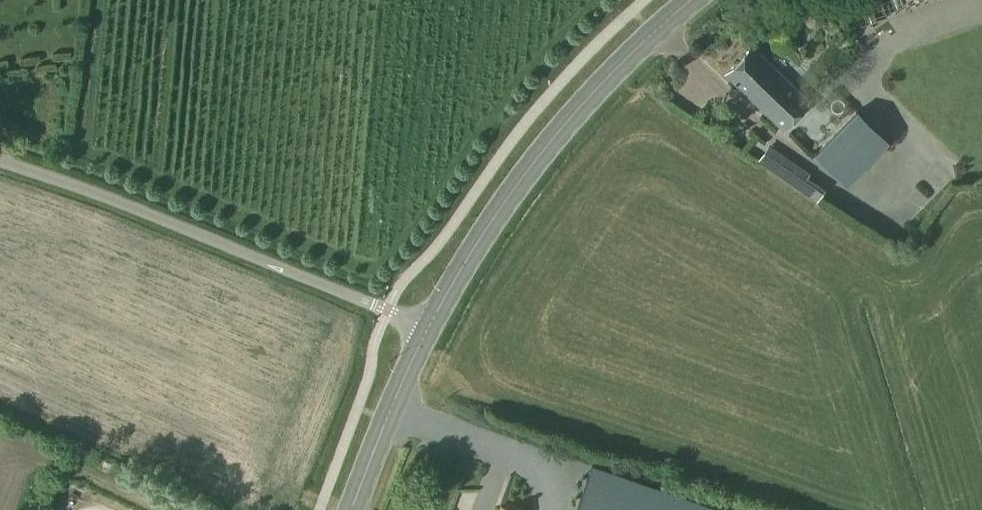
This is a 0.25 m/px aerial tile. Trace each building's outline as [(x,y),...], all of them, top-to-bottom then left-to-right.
[(861,26),(938,0),(851,0),(861,26)] [(783,132),(811,104),(752,47),(725,75),(783,132)] [(842,188),(876,153),(875,152),(888,140),(858,111),(845,123),(845,122),(810,158),(842,188)] [(759,163),(815,202),(822,192),(805,179),(808,174),(769,147),(759,163)] [(577,509),(718,509),(719,509),(592,465),(577,509)]
